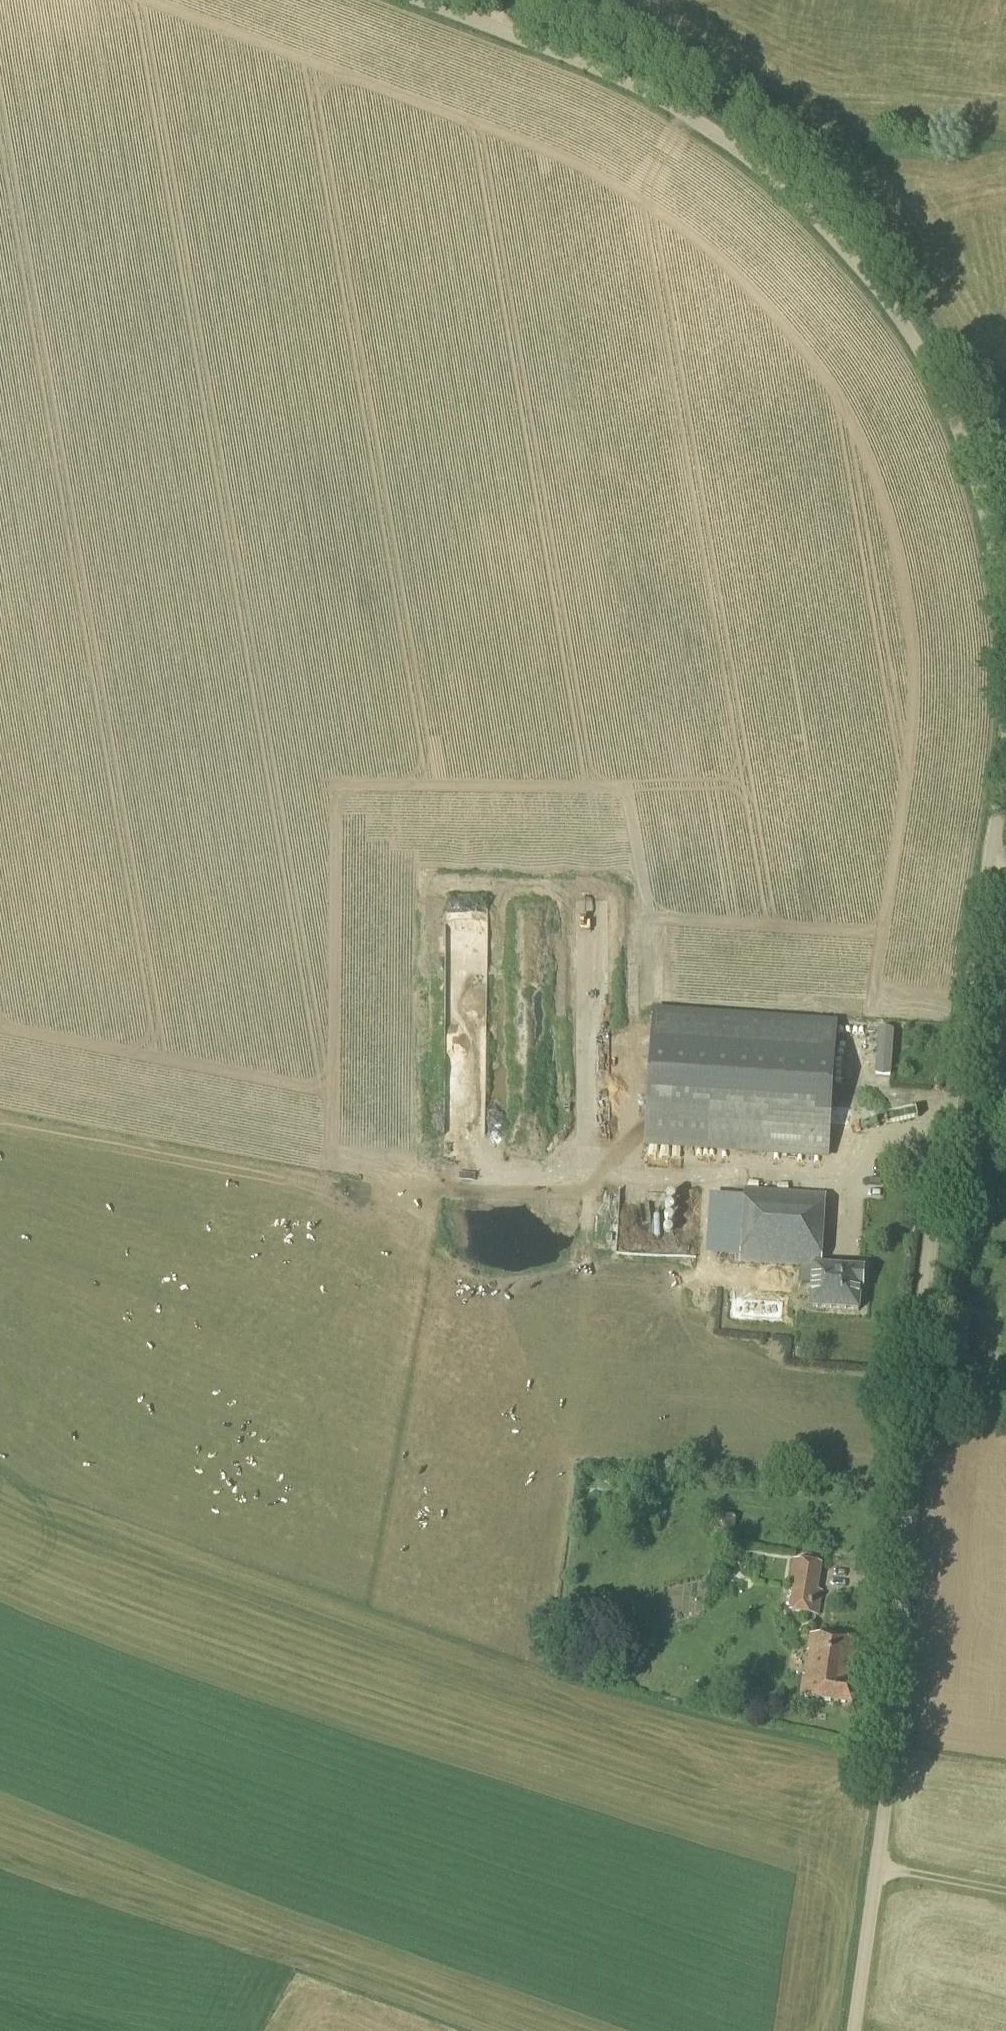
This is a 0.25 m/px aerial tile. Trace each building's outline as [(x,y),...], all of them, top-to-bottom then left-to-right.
[(518,995),(539,996),(540,986),(518,985),(518,995)] [(466,999),(484,999),(484,987),(466,987),(466,999)] [(828,1156),(836,1030),(654,1018),(646,1143),(828,1156)] [(863,1290),(864,1270),(821,1267),(825,1196),(745,1191),(741,1263),(800,1267),(799,1285),(812,1286),(811,1308),(859,1311),(860,1290),(863,1290)] [(703,1234),(703,1212),(689,1212),(689,1234),(703,1234)] [(818,1617),(822,1592),(818,1591),(822,1564),(793,1560),(788,1588),(792,1589),(789,1612),(818,1617)] [(852,1706),(856,1676),(853,1675),(858,1643),(810,1635),(807,1651),(810,1651),(806,1678),(803,1677),(800,1698),(852,1706)]
